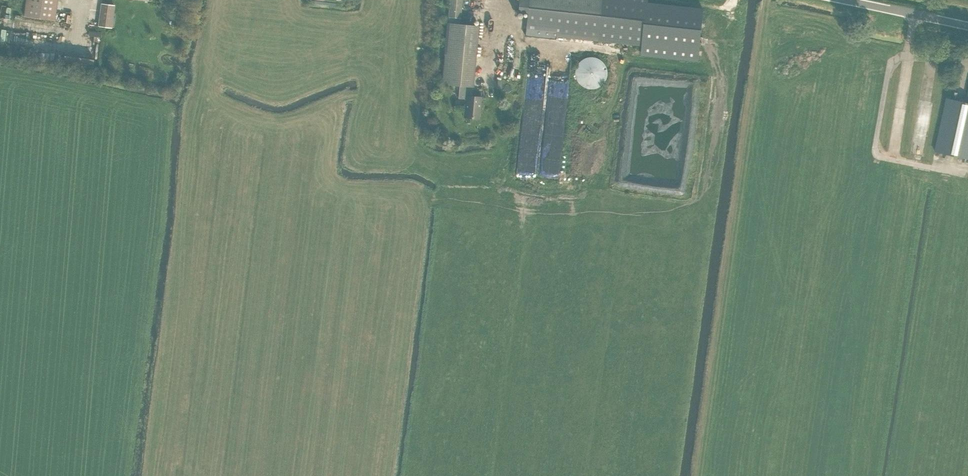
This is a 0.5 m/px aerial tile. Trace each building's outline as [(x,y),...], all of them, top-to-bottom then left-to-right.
[(24,16),(55,20),(58,0),(26,0),(24,16)] [(460,24),(462,0),(449,0),(448,17),(448,23),(447,23),(442,83),(459,85),(458,98),(465,99),(463,117),(480,118),(481,97),(471,96),(471,86),(473,86),(478,26),(460,24)] [(518,10),(528,11),(526,35),(556,39),(556,36),(613,42),(643,45),(648,0),(519,0),(518,10)] [(99,26),(111,28),(114,5),(102,4),(99,26)] [(11,41),(12,30),(2,30),(2,41),(11,41)] [(93,58),(64,54),(64,59),(76,61),(76,67),(92,69),(93,58)] [(575,71),(575,72),(575,73),(575,74),(575,75),(576,76),(576,77),(576,78),(577,79),(577,80),(578,81),(579,82),(580,83),(581,84),(582,85),(583,86),(584,86),(586,87),(587,87),(588,87),(589,88),(590,88),(591,88),(592,88),(593,88),(594,87),(595,87),(596,87),(598,86),(599,86),(600,85),(601,84),(602,83),(603,82),(604,81),(605,80),(605,79),(606,78),(606,77),(607,76),(607,75),(607,74),(607,73),(607,72),(607,71),(607,70),(607,69),(607,68),(606,67),(606,66),(606,65),(605,64),(604,63),(604,62),(603,61),(602,60),(601,59),(600,59),(600,58),(599,58),(598,57),(597,57),(596,56),(595,56),(593,56),(592,56),(591,56),(589,56),(588,56),(587,56),(586,57),(585,57),(584,57),(583,58),(582,58),(582,59),(581,60),(580,60),(579,61),(578,62),(578,63),(577,64),(577,65),(576,66),(576,67),(575,69),(575,70),(575,71)] [(547,103),(546,87),(534,88),(534,96),(535,96),(535,104),(547,103)] [(967,158),(967,103),(947,99),(935,151),(967,158)]
